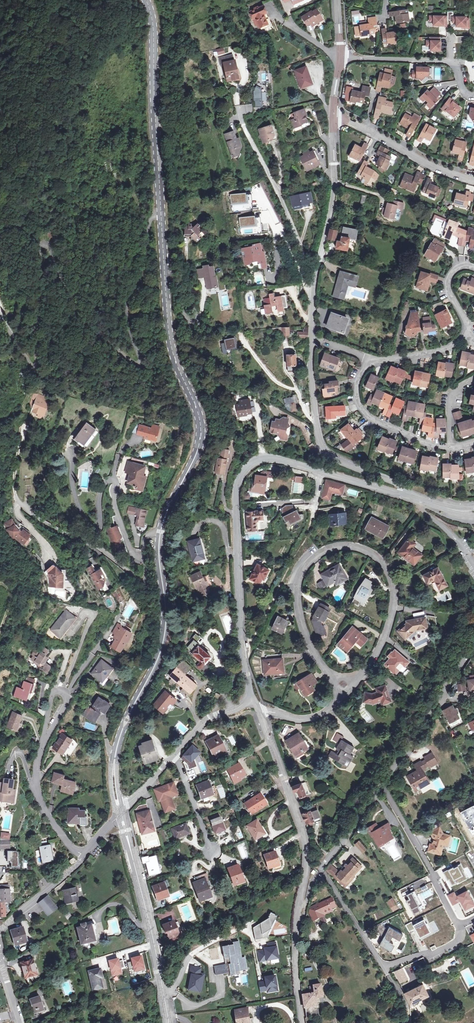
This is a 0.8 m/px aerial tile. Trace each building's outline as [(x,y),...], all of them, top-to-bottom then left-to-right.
[(259,25),(267,22),(264,13),(267,12),(268,11),(265,3),(250,9),(253,16),(255,16),(259,25)] [(315,18),(322,14),(317,6),(312,9),(303,14),(308,22),(310,21),(312,23),(317,20),(315,18)] [(395,17),(395,20),(398,20),(399,23),(408,22),(407,11),(390,13),(390,17),(395,17)] [(268,15),(267,12),(264,13),(267,22),(272,20),(269,14),(268,15)] [(447,17),(429,17),(429,22),(433,22),(433,26),(447,27),(447,17)] [(467,17),(453,17),(453,22),(457,22),(457,27),(467,27),(466,28),(470,29),(471,19),(467,19),(467,17)] [(377,25),(376,21),(369,22),(369,23),(369,25),(367,25),(367,24),(367,23),(364,24),(364,25),(361,25),(360,25),(361,26),(356,27),(357,35),(362,34),(362,35),(368,35),(368,33),(374,32),(374,28),(377,27),(376,25),(377,25)] [(388,35),(387,35),(386,29),(382,30),(383,43),(390,43),(390,44),(396,43),(395,32),(388,33),(388,35)] [(438,38),(429,37),(429,42),(426,42),(426,46),(430,46),(430,51),(439,51),(439,42),(438,42),(438,38)] [(218,56),(226,54),(224,48),(216,50),(218,56)] [(219,64),(222,63),(232,61),(231,55),(218,58),(219,64)] [(232,61),(222,63),(226,81),(238,79),(234,61),(232,61)] [(309,84),(306,76),(307,75),(304,67),(293,72),(300,87),(309,84)] [(416,79),(420,79),(421,81),(426,76),(429,77),(429,68),(417,68),(417,72),(412,72),(412,79),(416,79)] [(385,84),(389,85),(392,71),(385,69),(384,74),(380,73),(375,90),(379,91),(381,85),(385,86),(385,84)] [(261,85),(257,83),(253,91),(254,107),(266,106),(265,85),(265,81),(261,81),(261,85)] [(440,94),(434,88),(429,93),(427,91),(422,96),(425,100),(428,103),(432,106),(437,101),(435,99),(440,94)] [(371,98),(372,94),(365,92),(364,95),(362,95),(362,94),(352,91),(351,96),(352,96),(351,102),(358,104),(359,102),(366,104),(368,97),(371,98)] [(379,119),(381,112),(382,110),(384,111),(384,113),(388,114),(389,112),(392,113),(394,105),(387,103),(388,100),(381,98),(376,118),(379,119)] [(449,99),(441,109),(445,112),(446,111),(454,117),(460,108),(456,105),(453,102),(449,99)] [(301,125),(302,123),(306,121),(303,114),(305,114),(304,109),(293,113),(294,115),(292,116),(293,118),(291,119),(294,127),(301,125)] [(406,113),(401,122),(404,124),(403,126),(406,128),(407,127),(410,129),(409,130),(405,136),(409,139),(419,120),(406,113)] [(423,137),(427,139),(428,136),(430,138),(435,129),(426,124),(417,139),(421,141),(423,137)] [(269,140),(269,139),(275,137),(273,130),(271,131),(269,126),(262,129),(263,130),(260,131),(261,134),(259,136),(262,137),(263,142),(269,140)] [(238,142),(236,138),(233,130),(225,134),(233,154),(238,152),(237,150),(240,149),(243,145),(241,140),(238,142)] [(453,142),(451,150),(455,151),(454,154),(457,155),(456,160),(460,161),(464,144),(453,142)] [(358,151),(355,150),(351,158),(361,163),(365,155),(369,148),(365,146),(362,150),(359,149),(358,151)] [(301,157),(307,166),(310,165),(312,166),(313,165),(317,163),(316,161),(319,159),(314,150),(311,151),(305,154),(301,157)] [(378,166),(388,171),(390,166),(389,165),(392,159),(388,156),(386,155),(380,152),(379,156),(383,158),(382,160),(381,160),(378,166)] [(321,163),(319,159),(316,161),(317,163),(313,165),(312,166),(310,165),(307,166),(309,170),(321,163)] [(369,165),(365,163),(362,168),(359,174),(365,178),(365,179),(370,182),(374,172),(369,169),(368,170),(367,170),(369,165)] [(388,171),(378,166),(377,169),(384,177),(388,171)] [(411,181),(412,179),(404,176),(400,187),(409,191),(410,189),(414,190),(419,175),(416,174),(414,180),(413,181),(411,181)] [(431,188),(429,187),(431,181),(427,180),(422,192),(428,195),(428,196),(433,198),(434,197),(436,191),(437,190),(431,187),(431,188)] [(312,200),(311,200),(310,190),(291,192),(293,202),(301,201),(302,207),(311,206),(310,201),(312,200)] [(464,197),(462,197),(463,196),(456,194),(453,205),(459,206),(459,205),(466,206),(468,200),(469,194),(469,193),(466,192),(464,197)] [(388,203),(386,209),(385,213),(384,216),(394,219),(397,208),(402,209),(404,203),(392,200),(391,203),(388,203)] [(446,229),(446,230),(447,231),(444,237),(450,239),(452,233),(454,234),(455,235),(459,237),(458,245),(466,246),(467,239),(468,232),(457,227),(458,224),(449,220),(446,229)] [(188,227),(185,226),(185,236),(191,236),(191,239),(195,239),(197,242),(202,236),(200,233),(202,232),(200,230),(202,228),(198,223),(195,226),(194,225),(192,225),(192,223),(189,223),(188,227)] [(344,228),(342,236),(350,238),(350,239),(356,240),(357,234),(358,230),(344,228)] [(330,229),(328,239),(335,241),(337,231),(330,229)] [(350,238),(342,236),(341,242),(338,241),(336,248),(347,250),(350,239),(350,238)] [(434,239),(432,243),(436,246),(437,244),(444,248),(446,245),(434,239)] [(436,246),(432,243),(431,243),(424,255),(435,261),(440,252),(442,253),(444,248),(437,244),(436,246)] [(262,251),(260,245),(260,244),(254,245),(254,246),(242,249),(243,252),(242,254),(243,255),(246,264),(251,263),(252,261),(257,260),(261,263),(266,262),(264,250),(262,251)] [(205,277),(208,279),(209,281),(206,281),(207,288),(217,286),(214,267),(209,267),(209,265),(204,266),(204,268),(196,270),(198,278),(205,277)] [(344,299),(348,285),(355,287),(358,277),(341,272),(334,296),(344,299)] [(430,277),(437,279),(438,276),(430,273),(429,275),(421,272),(417,285),(420,286),(419,288),(427,291),(430,283),(428,283),(430,277)] [(256,284),(263,283),(263,275),(255,275),(256,284)] [(471,292),(471,290),(473,290),(473,279),(473,278),(471,282),(468,281),(469,280),(465,279),(461,288),(471,292)] [(278,307),(283,306),(283,308),(288,308),(286,295),(275,297),(273,296),(271,296),(270,298),(265,299),(267,314),(273,313),(272,306),(277,306),(278,307)] [(438,320),(439,320),(443,327),(452,323),(450,318),(451,318),(447,310),(436,315),(438,320)] [(343,332),(348,319),(332,313),(327,326),(343,332)] [(421,332),(419,317),(413,318),(409,319),(410,323),(408,324),(407,325),(406,326),(406,327),(407,328),(405,333),(410,337),(415,336),(417,332),(421,332)] [(428,323),(425,324),(423,324),(425,333),(429,332),(429,331),(436,330),(435,325),(431,325),(430,317),(424,318),(424,322),(427,321),(428,323)] [(290,327),(283,327),(279,327),(279,329),(280,335),(283,334),(283,335),(290,335),(290,332),(290,328),(290,327)] [(299,338),(309,338),(309,328),(306,327),(306,330),(304,332),(299,332),(299,338)] [(232,337),(224,339),(225,343),(222,344),(224,353),(226,352),(225,347),(234,346),(232,337)] [(460,364),(467,365),(469,357),(469,355),(470,353),(463,352),(460,364)] [(288,355),(288,371),(297,371),(296,354),(296,355),(296,353),(290,353),(290,355),(288,355)] [(333,370),(337,358),(325,354),(321,365),(333,370)] [(439,362),(438,364),(436,374),(444,376),(444,375),(446,365),(446,364),(439,362)] [(446,362),(446,364),(446,365),(444,375),(452,376),(454,364),(446,362)] [(391,367),(390,368),(386,378),(393,381),(394,380),(397,371),(398,370),(391,367)] [(398,370),(397,371),(394,380),(401,383),(403,376),(405,374),(406,371),(399,368),(398,370)] [(420,385),(422,375),(423,373),(416,371),(414,378),(413,381),(413,383),(420,385)] [(428,386),(430,376),(430,374),(423,373),(422,375),(420,385),(428,386)] [(373,388),(378,378),(371,374),(369,381),(367,380),(365,384),(367,385),(373,388)] [(330,382),(330,384),(325,385),(325,388),(323,389),(324,396),(331,395),(331,393),(338,392),(337,387),(339,387),(338,381),(330,382)] [(379,404),(384,393),(377,390),(374,396),(371,394),(367,403),(370,405),(372,401),(379,404)] [(39,393),(37,396),(48,400),(50,401),(52,398),(39,393)] [(392,397),(384,393),(379,404),(386,407),(383,413),(386,415),(391,405),(388,404),(392,397)] [(43,414),(48,400),(37,396),(36,399),(33,397),(30,406),(33,407),(32,410),(43,414)] [(286,407),(287,407),(288,409),(290,411),(292,410),(292,411),(297,410),(294,396),(284,399),(286,407)] [(354,398),(348,399),(350,411),(356,410),(354,398)] [(237,406),(239,417),(244,416),(244,415),(252,413),(250,399),(240,401),(241,405),(237,406)] [(393,406),(391,405),(386,415),(390,417),(393,410),(399,413),(404,402),(396,399),(393,406)] [(414,415),(417,403),(409,402),(407,410),(404,409),(402,420),(406,421),(408,414),(414,415)] [(424,425),(425,417),(426,413),(423,412),(425,405),(417,403),(414,415),(421,417),(420,424),(424,425)] [(327,418),(336,418),(335,415),(345,415),(345,406),(326,407),(327,418)] [(473,418),(471,418),(471,419),(464,422),(460,411),(454,413),(457,424),(458,424),(462,435),(468,433),(468,435),(473,433),(473,418)] [(284,425),(288,423),(289,418),(284,417),(279,421),(276,420),(276,422),(273,422),(271,431),(279,433),(279,435),(281,438),(287,440),(288,435),(286,432),(286,428),(284,425)] [(434,430),(434,428),(432,427),(433,422),(433,419),(425,417),(424,425),(423,429),(429,431),(428,437),(433,438),(434,430)] [(437,419),(437,423),(437,428),(434,428),(434,430),(433,438),(439,437),(439,431),(446,431),(445,419),(437,419)] [(86,423),(75,438),(73,440),(83,447),(96,430),(86,423)] [(348,437),(354,431),(348,424),(341,430),(347,437),(348,437)] [(138,434),(145,436),(145,437),(156,440),(160,427),(153,425),(152,428),(140,425),(138,434)] [(363,437),(362,436),(357,430),(354,431),(348,437),(349,439),(341,445),(347,452),(352,447),(351,446),(363,437)] [(382,437),(377,448),(385,451),(385,450),(389,442),(389,441),(389,440),(382,437)] [(389,440),(389,441),(389,442),(385,450),(392,453),(394,449),(395,446),(397,442),(390,438),(389,440)] [(409,451),(410,449),(403,447),(402,449),(401,452),(399,458),(406,461),(408,455),(409,451)] [(224,473),(226,466),(227,460),(228,460),(229,450),(222,449),(221,459),(218,459),(216,472),(224,473)] [(408,455),(406,461),(413,463),(417,451),(410,449),(409,451),(408,455)] [(430,459),(430,458),(423,457),(420,469),(428,470),(428,469),(429,465),(430,460),(430,459)] [(430,458),(430,459),(430,460),(429,465),(428,469),(435,470),(438,458),(431,457),(430,458)] [(465,461),(466,467),(466,470),(467,471),(473,471),(473,468),(473,460),(473,459),(473,458),(465,459),(465,461)] [(27,462),(26,462),(25,462),(24,462),(23,462),(22,463),(21,463),(20,464),(19,465),(18,466),(18,467),(18,468),(17,469),(17,470),(18,471),(18,472),(19,473),(19,474),(20,475),(21,476),(22,476),(23,477),(24,477),(26,477),(27,477),(28,477),(29,476),(30,475),(31,475),(31,474),(32,473),(33,471),(33,470),(33,469),(33,468),(32,467),(32,466),(31,465),(31,464),(30,464),(29,463),(28,462),(27,462)] [(125,472),(130,474),(134,475),(133,479),(129,478),(128,482),(135,484),(134,487),(142,489),(144,482),(143,482),(144,477),(142,476),(145,467),(128,462),(125,472)] [(270,472),(264,471),(263,473),(262,473),(261,476),(256,475),(255,483),(255,486),(253,486),(253,490),(249,489),(248,491),(253,491),(253,492),(262,493),(263,488),(266,488),(267,477),(270,477),(270,472)] [(326,482),(322,499),(330,501),(332,493),(342,496),(344,489),(345,486),(326,482)] [(135,514),(137,508),(129,506),(128,513),(135,514)] [(282,509),(283,515),(285,520),(288,519),(290,523),(299,518),(294,510),(292,511),(292,506),(286,506),(282,509)] [(147,510),(137,508),(135,514),(139,515),(138,523),(139,523),(139,526),(143,527),(143,524),(147,510)] [(259,521),(259,520),(264,519),(263,510),(247,511),(248,531),(257,531),(257,522),(258,522),(258,521),(259,521)] [(331,524),(338,523),(338,525),(347,524),(345,513),(330,515),(331,524)] [(366,529),(383,538),(389,527),(372,518),(366,529)] [(15,537),(22,543),(28,536),(22,532),(21,533),(19,532),(21,530),(17,527),(15,528),(14,527),(16,525),(12,519),(5,524),(8,530),(9,534),(14,538),(15,537)] [(125,547),(117,524),(106,528),(114,551),(125,547)] [(203,550),(200,539),(188,542),(193,561),(203,559),(201,551),(203,550)] [(414,565),(422,555),(413,548),(416,544),(409,539),(398,552),(414,565)] [(62,571),(55,563),(48,570),(54,576),(54,586),(62,586),(62,578),(65,578),(65,574),(65,572),(64,571),(63,571),(62,571)] [(260,584),(263,579),(265,574),(267,575),(269,570),(258,564),(250,579),(260,584)] [(337,584),(345,579),(342,574),(344,573),(339,564),(322,574),(324,579),(328,585),(335,581),(337,584)] [(95,572),(91,565),(87,568),(98,588),(103,585),(104,581),(101,575),(103,573),(100,569),(95,572)] [(427,583),(434,580),(440,589),(447,585),(438,568),(423,576),(427,583)] [(200,572),(191,577),(199,594),(201,593),(209,589),(207,586),(209,585),(206,579),(204,580),(200,572)] [(320,589),(328,585),(324,579),(316,583),(320,589)] [(364,603),(374,586),(370,583),(371,581),(366,579),(355,598),(364,603)] [(316,616),(313,621),(318,636),(325,634),(320,622),(322,619),(323,620),(330,609),(321,604),(314,615),(316,616)] [(84,607),(79,606),(74,613),(77,615),(84,607)] [(60,637),(76,618),(66,610),(51,630),(60,637)] [(281,632),(284,626),(285,626),(288,622),(278,617),(273,628),(281,632)] [(407,623),(399,631),(406,639),(416,630),(427,628),(425,618),(407,621),(407,623)] [(130,632),(121,626),(121,625),(118,623),(113,631),(117,633),(114,638),(116,639),(112,646),(120,651),(127,640),(125,640),(130,632)] [(347,651),(356,641),(361,646),(367,639),(352,627),(339,644),(347,651)] [(199,646),(198,646),(196,645),(190,639),(185,645),(193,652),(191,654),(200,662),(197,666),(200,669),(201,669),(208,675),(213,669),(205,664),(211,657),(199,646)] [(46,654),(49,650),(43,646),(39,652),(35,649),(32,654),(34,655),(31,659),(35,661),(34,663),(41,668),(44,671),(48,664),(45,662),(48,657),(45,655),(46,654)] [(393,655),(390,658),(386,663),(386,664),(386,665),(392,670),(392,671),(394,673),(395,673),(397,673),(400,670),(402,673),(407,668),(405,667),(409,662),(395,650),(393,653),(393,654),(393,655)] [(264,660),(265,672),(273,671),(273,674),(284,673),(283,658),(279,659),(279,654),(267,655),(267,660),(264,660)] [(92,673),(102,681),(105,676),(106,677),(113,669),(102,660),(92,673)] [(183,662),(177,668),(185,674),(190,668),(183,662)] [(185,674),(177,668),(170,676),(172,678),(177,681),(184,688),(182,690),(186,693),(186,692),(189,695),(197,685),(193,681),(194,680),(192,677),(190,679),(185,674)] [(298,683),(301,687),(306,695),(314,690),(311,685),(317,682),(312,674),(298,683)] [(32,692),(35,685),(34,684),(35,679),(28,677),(26,682),(25,681),(23,689),(17,687),(14,695),(27,700),(30,692),(32,692)] [(374,702),(381,700),(383,699),(384,703),(390,701),(385,685),(376,688),(378,693),(374,694),(365,693),(364,701),(372,703),(373,702),(374,702)] [(177,699),(166,690),(154,704),(158,708),(160,706),(165,711),(168,708),(167,706),(171,702),(173,704),(177,699)] [(94,720),(99,713),(101,710),(104,712),(109,705),(98,697),(92,705),(94,706),(95,707),(94,709),(92,708),(88,705),(83,713),(94,720)] [(450,723),(459,718),(452,705),(443,710),(450,723)] [(7,726),(16,729),(18,724),(19,724),(20,722),(22,715),(13,712),(7,726)] [(53,747),(63,754),(72,740),(63,733),(53,747)] [(287,740),(295,754),(302,750),(307,747),(298,733),(287,740)] [(332,740),(337,743),(342,736),(338,733),(332,740)] [(226,751),(218,736),(206,742),(214,757),(226,751)] [(139,746),(142,755),(143,754),(146,763),(158,759),(152,740),(143,743),(142,742),(139,743),(140,746),(139,746)] [(329,756),(343,765),(346,759),(350,762),(353,756),(350,754),(354,747),(342,740),(336,749),(341,751),(339,755),(332,750),(329,756)] [(193,772),(198,767),(191,761),(199,752),(191,744),(178,759),(193,772)] [(433,756),(426,760),(430,767),(438,763),(433,756)] [(430,767),(426,760),(425,758),(420,761),(425,768),(426,770),(430,767)] [(407,776),(413,786),(418,783),(420,787),(429,782),(422,770),(425,768),(420,761),(414,765),(418,772),(412,775),(411,774),(407,776)] [(234,781),(245,775),(239,764),(228,769),(234,781)] [(55,772),(53,781),(60,783),(62,784),(61,790),(68,792),(71,791),(73,790),(76,781),(64,778),(65,774),(55,772)] [(12,790),(13,780),(4,778),(3,782),(3,788),(0,788),(0,800),(8,802),(8,800),(14,801),(15,793),(9,792),(10,790),(12,790)] [(202,798),(213,794),(208,781),(197,786),(202,798)] [(306,781),(302,783),(301,782),(292,786),(294,792),(297,791),(300,797),(306,795),(306,794),(308,793),(307,790),(309,789),(306,781)] [(173,783),(162,787),(163,790),(155,792),(158,800),(160,799),(165,812),(173,809),(168,796),(176,793),(173,783)] [(216,790),(220,799),(226,796),(222,787),(216,790)] [(259,794),(258,793),(255,796),(254,794),(251,796),(253,798),(244,803),(251,814),(267,804),(260,793),(259,794)] [(136,809),(137,813),(149,810),(147,803),(139,806),(136,809)] [(302,812),(302,813),(310,810),(311,811),(315,810),(313,804),(302,812)] [(70,814),(69,814),(68,822),(76,823),(76,822),(80,822),(80,823),(86,824),(87,817),(87,815),(85,815),(85,810),(79,810),(79,808),(70,808),(70,814)] [(310,810),(302,813),(306,823),(309,822),(310,825),(315,824),(314,819),(319,817),(317,809),(315,810),(311,811),(310,810)] [(142,834),(154,831),(149,810),(137,813),(142,834)] [(215,833),(225,830),(220,817),(211,820),(215,833)] [(265,834),(261,827),(256,820),(247,826),(256,839),(257,841),(262,839),(260,836),(265,834)] [(388,823),(379,828),(377,829),(374,824),(367,828),(371,835),(374,834),(379,844),(383,842),(383,843),(389,839),(386,834),(390,831),(389,828),(390,827),(388,823)] [(176,838),(189,834),(186,824),(172,829),(176,838)] [(263,826),(261,827),(265,834),(260,836),(262,839),(268,835),(263,826)] [(433,836),(434,840),(432,844),(430,843),(428,851),(440,854),(443,844),(447,845),(450,835),(442,833),(439,827),(430,832),(433,836)] [(8,848),(8,846),(10,846),(10,841),(0,841),(0,849),(8,848)] [(50,844),(47,845),(47,841),(42,842),(42,845),(38,846),(42,863),(54,861),(50,844)] [(363,851),(366,849),(359,841),(356,844),(363,851)] [(10,861),(10,866),(17,866),(17,850),(7,850),(7,861),(10,861)] [(269,868),(272,867),(279,865),(275,851),(264,855),(269,868)] [(150,876),(153,875),(153,874),(159,873),(155,857),(153,857),(152,856),(149,857),(148,856),(141,858),(143,864),(146,863),(150,876)] [(337,875),(347,884),(354,875),(363,866),(353,858),(348,864),(347,863),(346,863),(345,864),(345,865),(345,866),(337,875)] [(238,865),(232,867),(233,870),(230,871),(235,884),(237,883),(238,886),(246,883),(245,879),(243,879),(241,874),(238,865)] [(338,872),(331,865),(327,870),(334,877),(338,872)] [(453,866),(443,871),(446,876),(449,875),(450,878),(448,879),(452,886),(465,880),(460,870),(462,869),(460,865),(454,868),(453,866)] [(193,883),(200,901),(204,899),(211,896),(208,888),(209,887),(207,883),(208,882),(207,874),(200,877),(201,880),(197,881),(197,882),(193,883)] [(158,900),(169,896),(164,883),(153,887),(158,900)] [(5,916),(4,902),(9,901),(8,886),(2,886),(2,890),(0,890),(0,916),(5,916)] [(76,889),(67,891),(67,889),(63,890),(66,904),(79,901),(76,889)] [(407,890),(401,893),(403,897),(407,895),(409,899),(406,901),(413,915),(420,911),(417,907),(421,905),(417,895),(414,897),(412,892),(409,893),(407,890)] [(455,891),(448,894),(454,904),(462,899),(467,909),(473,905),(472,901),(473,901),(469,894),(471,894),(468,890),(458,895),(455,891)] [(52,901),(48,897),(39,904),(43,909),(52,901)] [(391,907),(396,904),(392,898),(387,901),(391,907)] [(332,899),(311,908),(310,912),(313,921),(325,916),(324,914),(332,911),(331,908),(336,906),(332,899)] [(57,907),(52,901),(43,909),(48,915),(57,907)] [(31,912),(33,915),(42,909),(37,903),(27,911),(29,914),(31,912)] [(275,915),(269,913),(267,918),(252,927),(255,940),(268,937),(268,933),(275,915)] [(411,921),(405,924),(409,931),(415,928),(419,937),(430,931),(429,928),(427,929),(425,925),(426,924),(424,919),(413,925),(411,921)] [(170,937),(179,934),(174,922),(165,925),(170,937)] [(81,924),(82,927),(77,928),(81,944),(95,940),(91,924),(85,926),(85,924),(81,924)] [(16,945),(27,941),(23,927),(11,930),(16,945)] [(388,928),(379,944),(390,950),(392,945),(388,943),(392,936),(398,939),(401,934),(388,928)] [(222,946),(224,958),(227,958),(230,972),(230,975),(235,974),(235,972),(240,971),(239,969),(246,968),(244,957),(242,957),(239,941),(233,942),(233,944),(222,946)] [(274,942),(267,944),(268,947),(263,948),(264,950),(258,951),(260,961),(276,957),(274,946),(275,946),(274,942)] [(140,955),(131,957),(134,970),(144,968),(140,955)] [(117,958),(108,960),(112,975),(121,973),(120,968),(124,967),(122,960),(118,961),(117,958)] [(25,977),(37,974),(33,959),(21,962),(25,977)] [(216,975),(227,973),(225,964),(214,966),(216,975)] [(200,968),(191,967),(187,989),(200,991),(203,974),(199,973),(200,968)] [(102,977),(100,968),(89,971),(93,990),(103,987),(101,980),(100,980),(100,978),(102,977)] [(405,977),(402,970),(394,973),(398,981),(399,980),(405,977)] [(264,982),(258,983),(260,991),(267,990),(267,992),(276,990),(273,975),(263,977),(264,982)] [(423,984),(405,993),(410,1005),(412,1003),(413,1006),(418,1003),(417,1001),(429,995),(423,984)] [(311,994),(304,996),(305,1007),(307,1018),(306,1018),(306,1022),(310,1021),(309,1018),(320,1016),(318,1003),(324,1002),(324,998),(322,985),(310,987),(311,994)] [(44,1010),(39,996),(31,999),(33,1005),(32,1006),(34,1012),(30,1014),(32,1019),(40,1016),(38,1012),(44,1010)] [(250,1019),(248,1008),(236,1011),(238,1022),(248,1022),(247,1020),(250,1020),(250,1019)]
